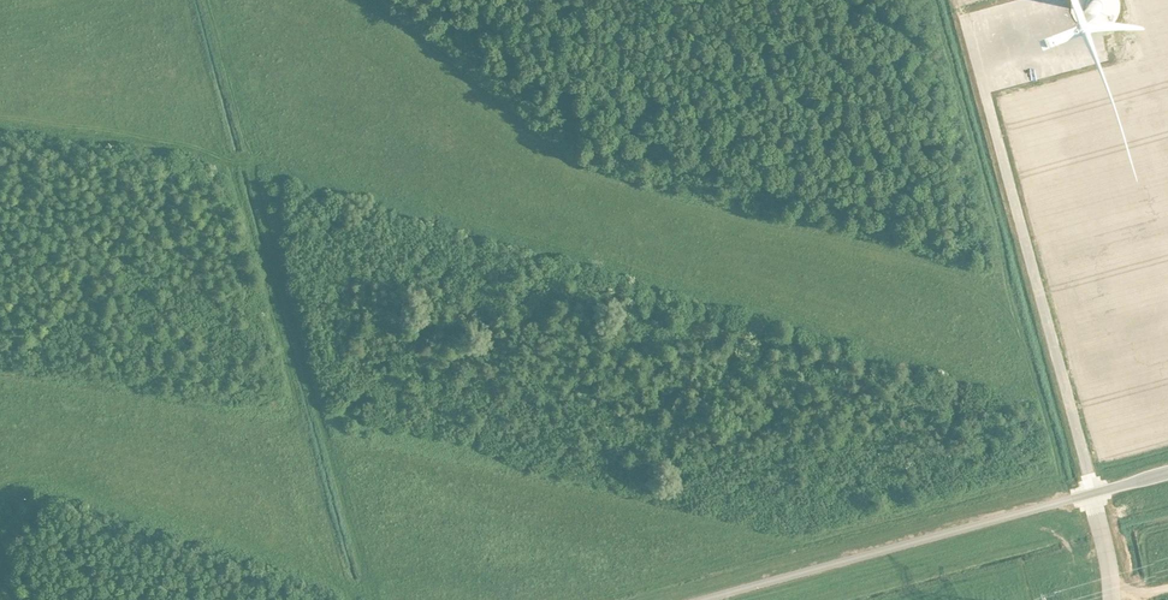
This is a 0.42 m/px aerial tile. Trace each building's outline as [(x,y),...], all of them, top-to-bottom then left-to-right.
[(1100,5),(1099,4),(1099,3),(1099,1),(1098,1),(1098,0),(1087,0),(1086,1),(1086,2),(1085,3),(1085,4),(1085,5),(1085,6),(1085,7),(1086,8),(1086,9),(1087,10),(1088,11),(1089,11),(1090,12),(1091,12),(1092,12),(1093,12),(1094,12),(1096,11),(1097,10),(1098,9),(1099,8),(1099,7),(1099,6),(1100,5)]
